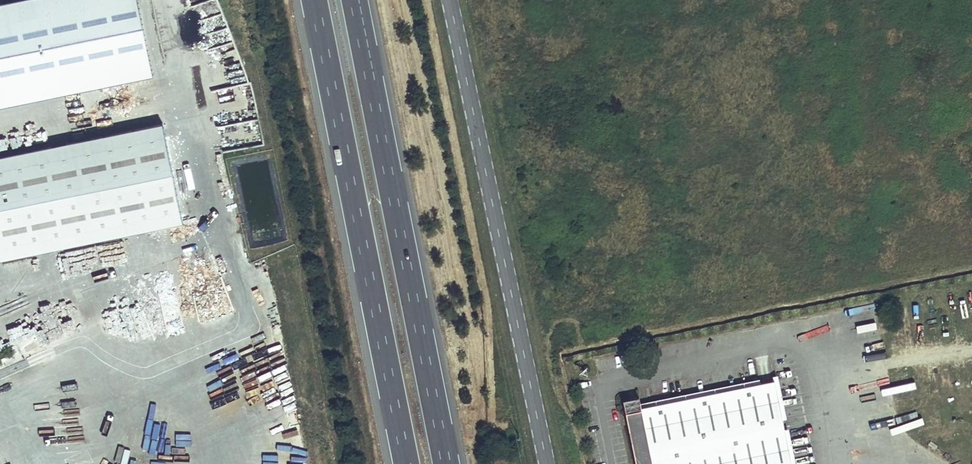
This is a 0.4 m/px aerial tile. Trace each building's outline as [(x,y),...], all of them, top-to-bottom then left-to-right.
[(137,0),(11,0),(0,2),(0,106),(153,75),(137,0)] [(183,221),(163,123),(0,157),(0,259),(183,221)] [(775,381),(642,410),(639,397),(621,400),(635,463),(793,463),(775,381)]
